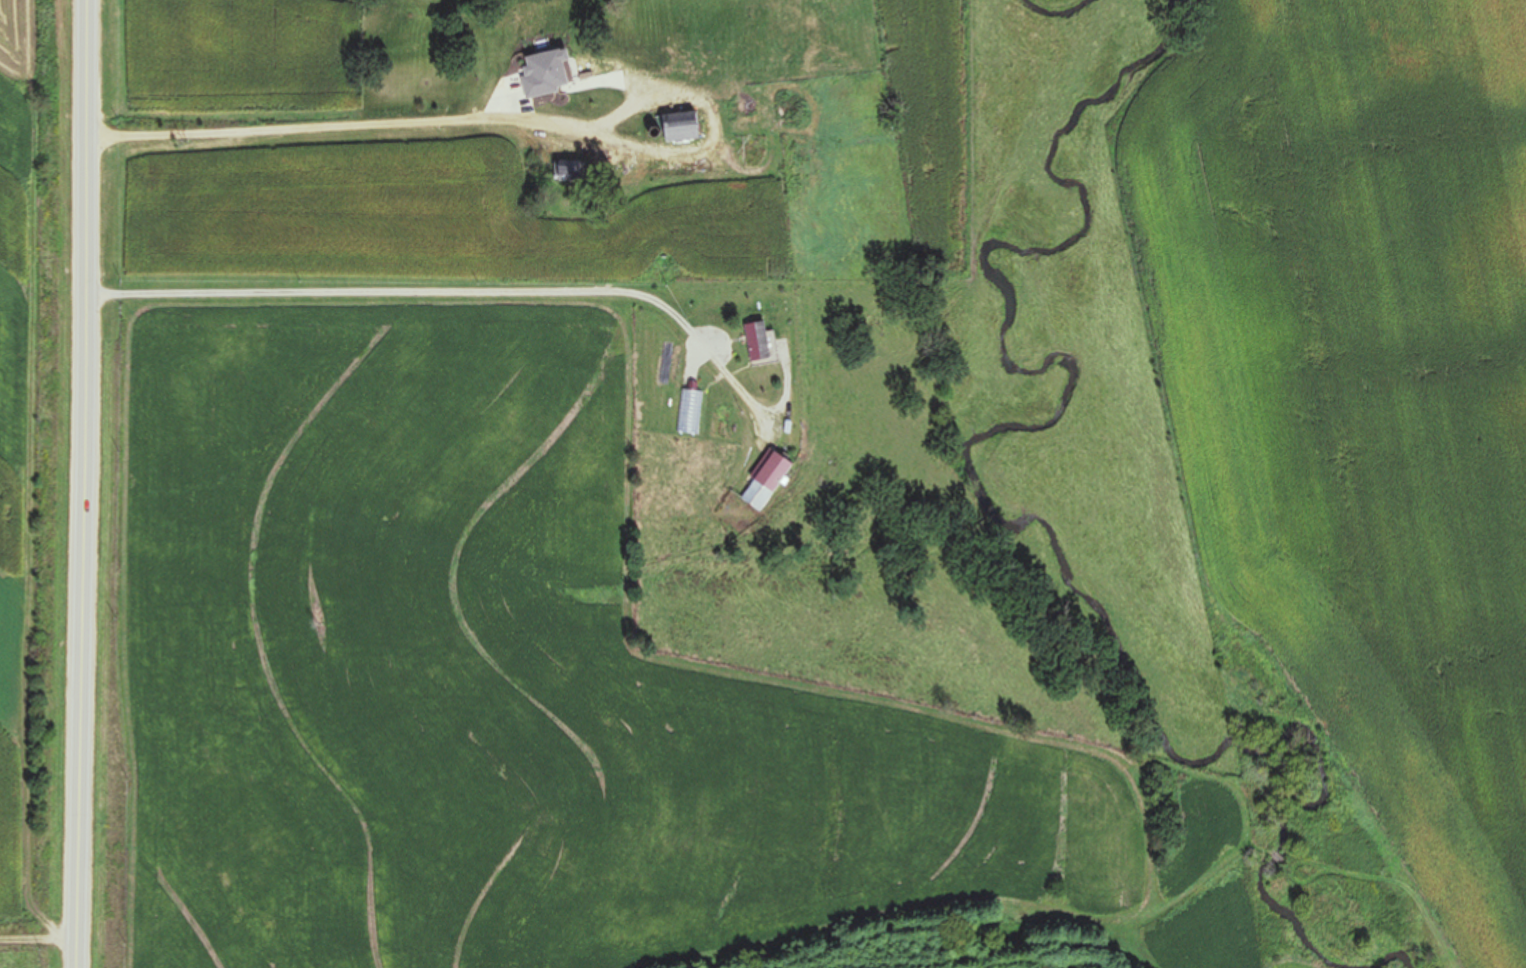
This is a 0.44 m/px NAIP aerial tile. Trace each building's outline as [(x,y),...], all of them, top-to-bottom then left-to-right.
[(658,117),(661,143),(696,139),(694,113),(658,117)] [(579,162),(555,162),(555,183),(579,183),(579,162)] [(742,324),(748,361),(768,358),(762,321),(742,324)] [(759,512),(789,463),(768,451),(738,499),(759,512)]
